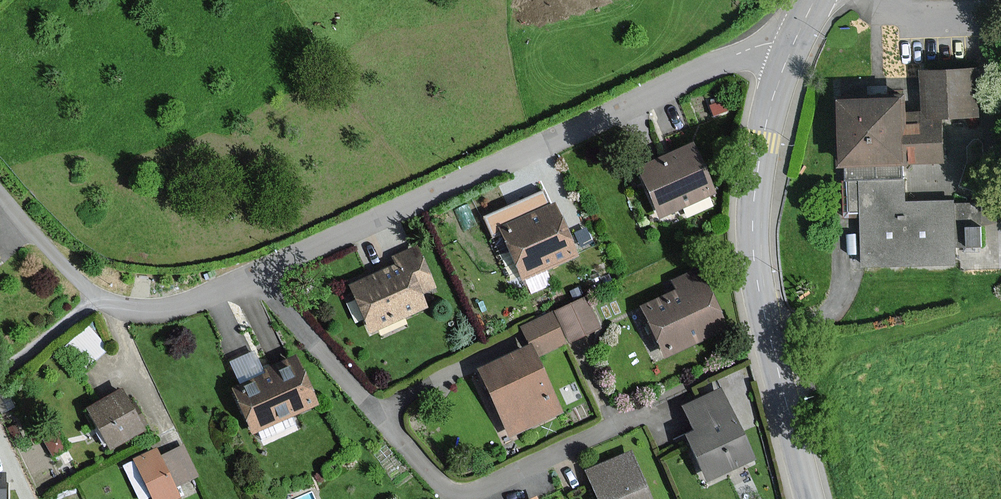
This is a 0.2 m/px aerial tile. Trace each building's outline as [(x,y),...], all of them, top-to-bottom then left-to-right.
[(908,115),(908,100),(877,100),(846,100),(846,163),(846,216),(861,216),(861,271),(957,271),(957,201),(908,201),(908,163),(946,163),(946,115),(977,115),(977,69),(923,69),(923,115),(908,115)] [(663,217),(715,193),(693,144),(646,166),(640,169),(663,217)] [(502,228),(526,279),(579,255),(550,192),(524,204),(529,216),(502,228)] [(395,257),(401,269),(370,283),(352,290),(370,331),(425,307),(421,297),(436,291),(417,248),(395,257)] [(676,292),(644,307),(665,356),(727,328),(701,268),(671,281),(676,292)] [(599,330),(584,298),(556,311),(571,343),(579,339),(599,330)] [(524,326),(533,345),(539,358),(563,348),(568,346),(553,313),(524,326)] [(99,323),(80,323),(80,354),(99,354),(99,323)] [(533,345),(527,347),(514,353),(480,368),(511,435),(563,412),(539,358),(533,345)] [(298,359),(236,387),(256,430),(317,402),(298,359)] [(0,391),(0,406),(3,412),(14,407),(5,388),(0,391)] [(709,480),(756,457),(743,432),(722,388),(686,406),(697,430),(686,435),(709,480)] [(125,390),(90,409),(112,448),(147,429),(125,390)] [(16,425),(9,428),(14,438),(21,434),(16,425)] [(69,447),(61,432),(46,440),(54,455),(69,447)] [(136,456),(156,498),(178,498),(183,497),(177,485),(198,475),(185,446),(163,456),(159,446),(136,456)] [(582,473),(587,484),(594,498),(650,498),(630,452),(582,473)]
